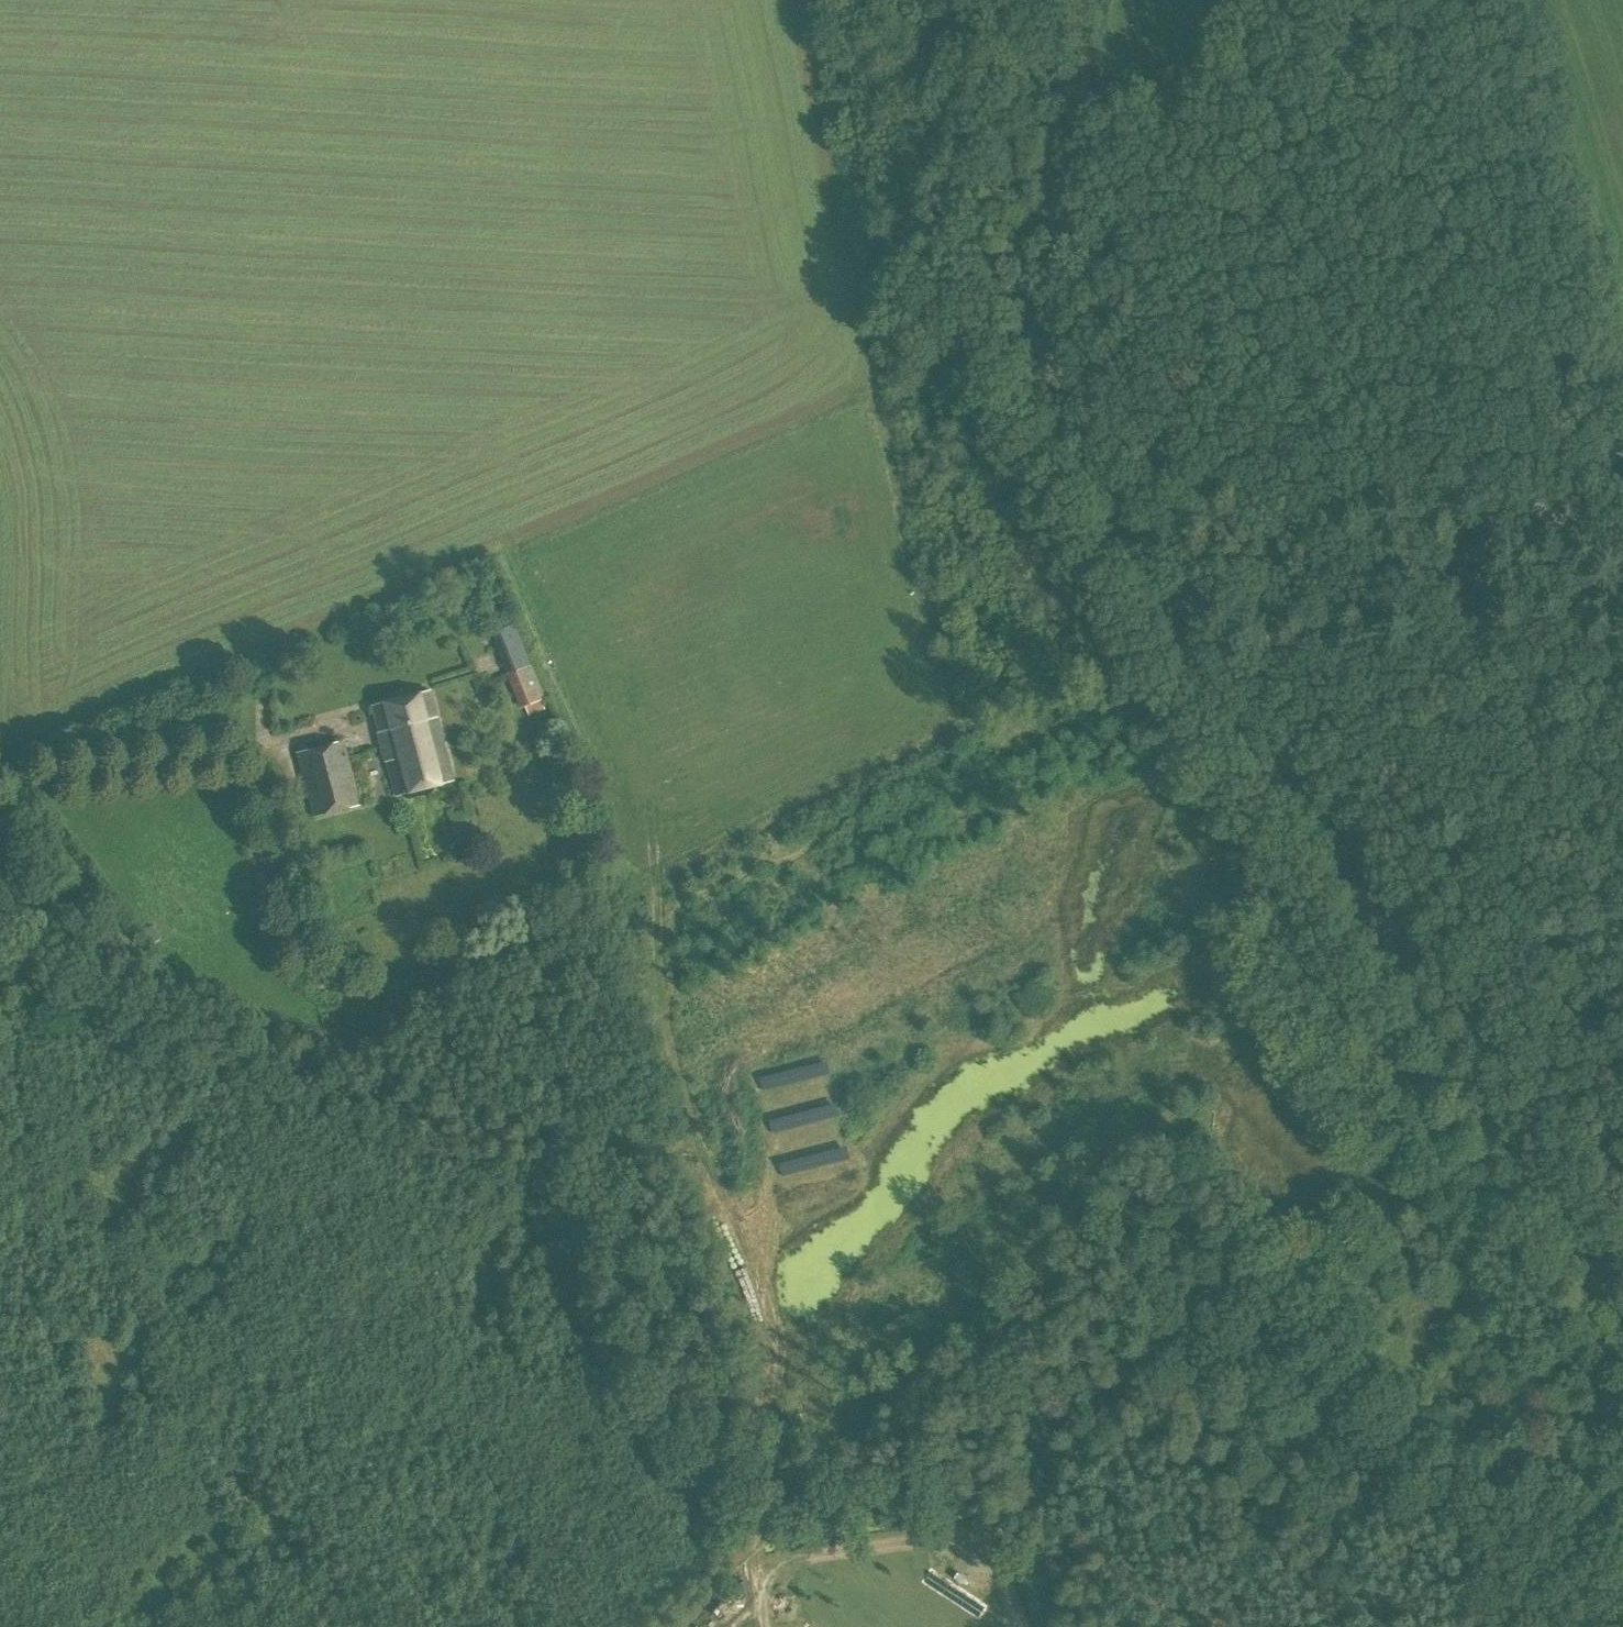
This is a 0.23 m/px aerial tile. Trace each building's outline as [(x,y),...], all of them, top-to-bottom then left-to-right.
[(529,665),(513,624),(491,633),(507,674),(506,674),(520,710),(545,699),(532,664),(529,665)] [(395,795),(453,780),(436,717),(429,691),(372,706),(379,732),(395,795)] [(313,817),(360,805),(343,741),(292,754),(313,817)]
